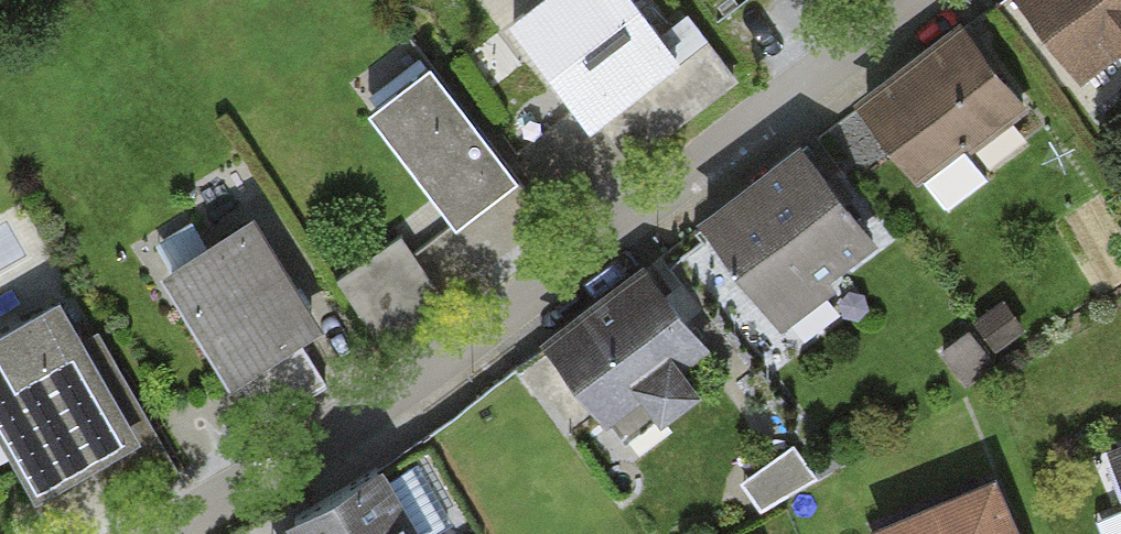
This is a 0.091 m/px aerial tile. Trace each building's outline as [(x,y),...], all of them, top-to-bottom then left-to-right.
[(692,59),(651,0),(543,0),(519,17),(596,126),(692,59)] [(1101,74),(1120,58),(1120,0),(1042,0),(1101,74)] [(868,105),(931,188),(1037,108),(974,26),(868,105)] [(379,108),(467,226),(531,178),(443,60),(379,108)] [(824,142),(711,222),(785,326),(898,246),(824,142)] [(171,271),(243,383),(332,326),(260,215),(171,271)] [(376,327),(447,286),(409,221),(338,261),(376,327)] [(732,375),(652,263),(547,336),(627,449),(732,375)] [(50,492),(159,429),(79,293),(0,339),(0,407),(50,492)] [(766,494),(817,473),(806,448),(756,469),(766,494)] [(302,533),(419,533),(382,469),(294,520),(302,533)] [(878,533),(1024,533),(1000,477),(876,528),(878,533)]
